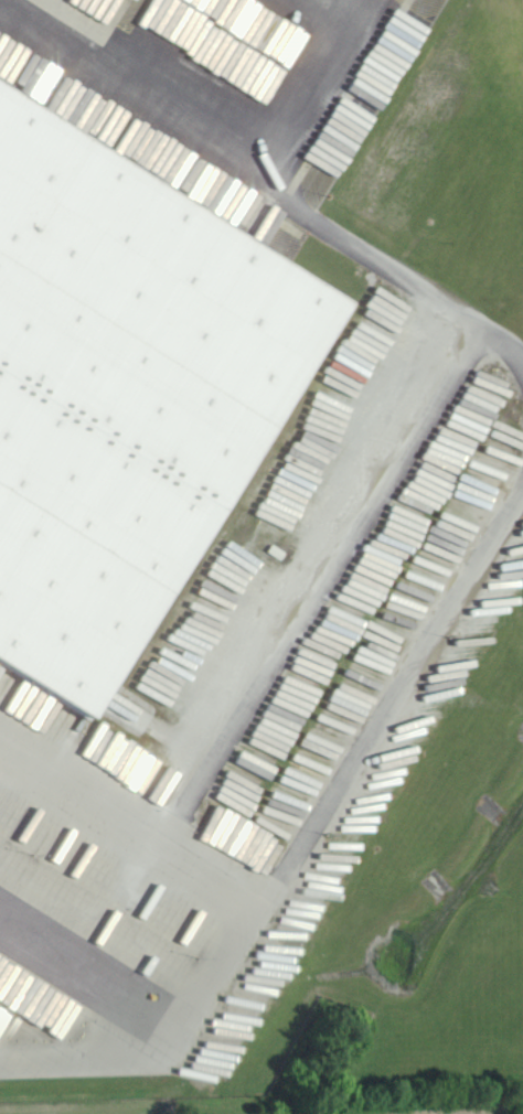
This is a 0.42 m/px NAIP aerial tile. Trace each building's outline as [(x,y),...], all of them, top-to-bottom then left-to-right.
[(96,700),(0,641),(0,68),(352,287),(96,700)]
